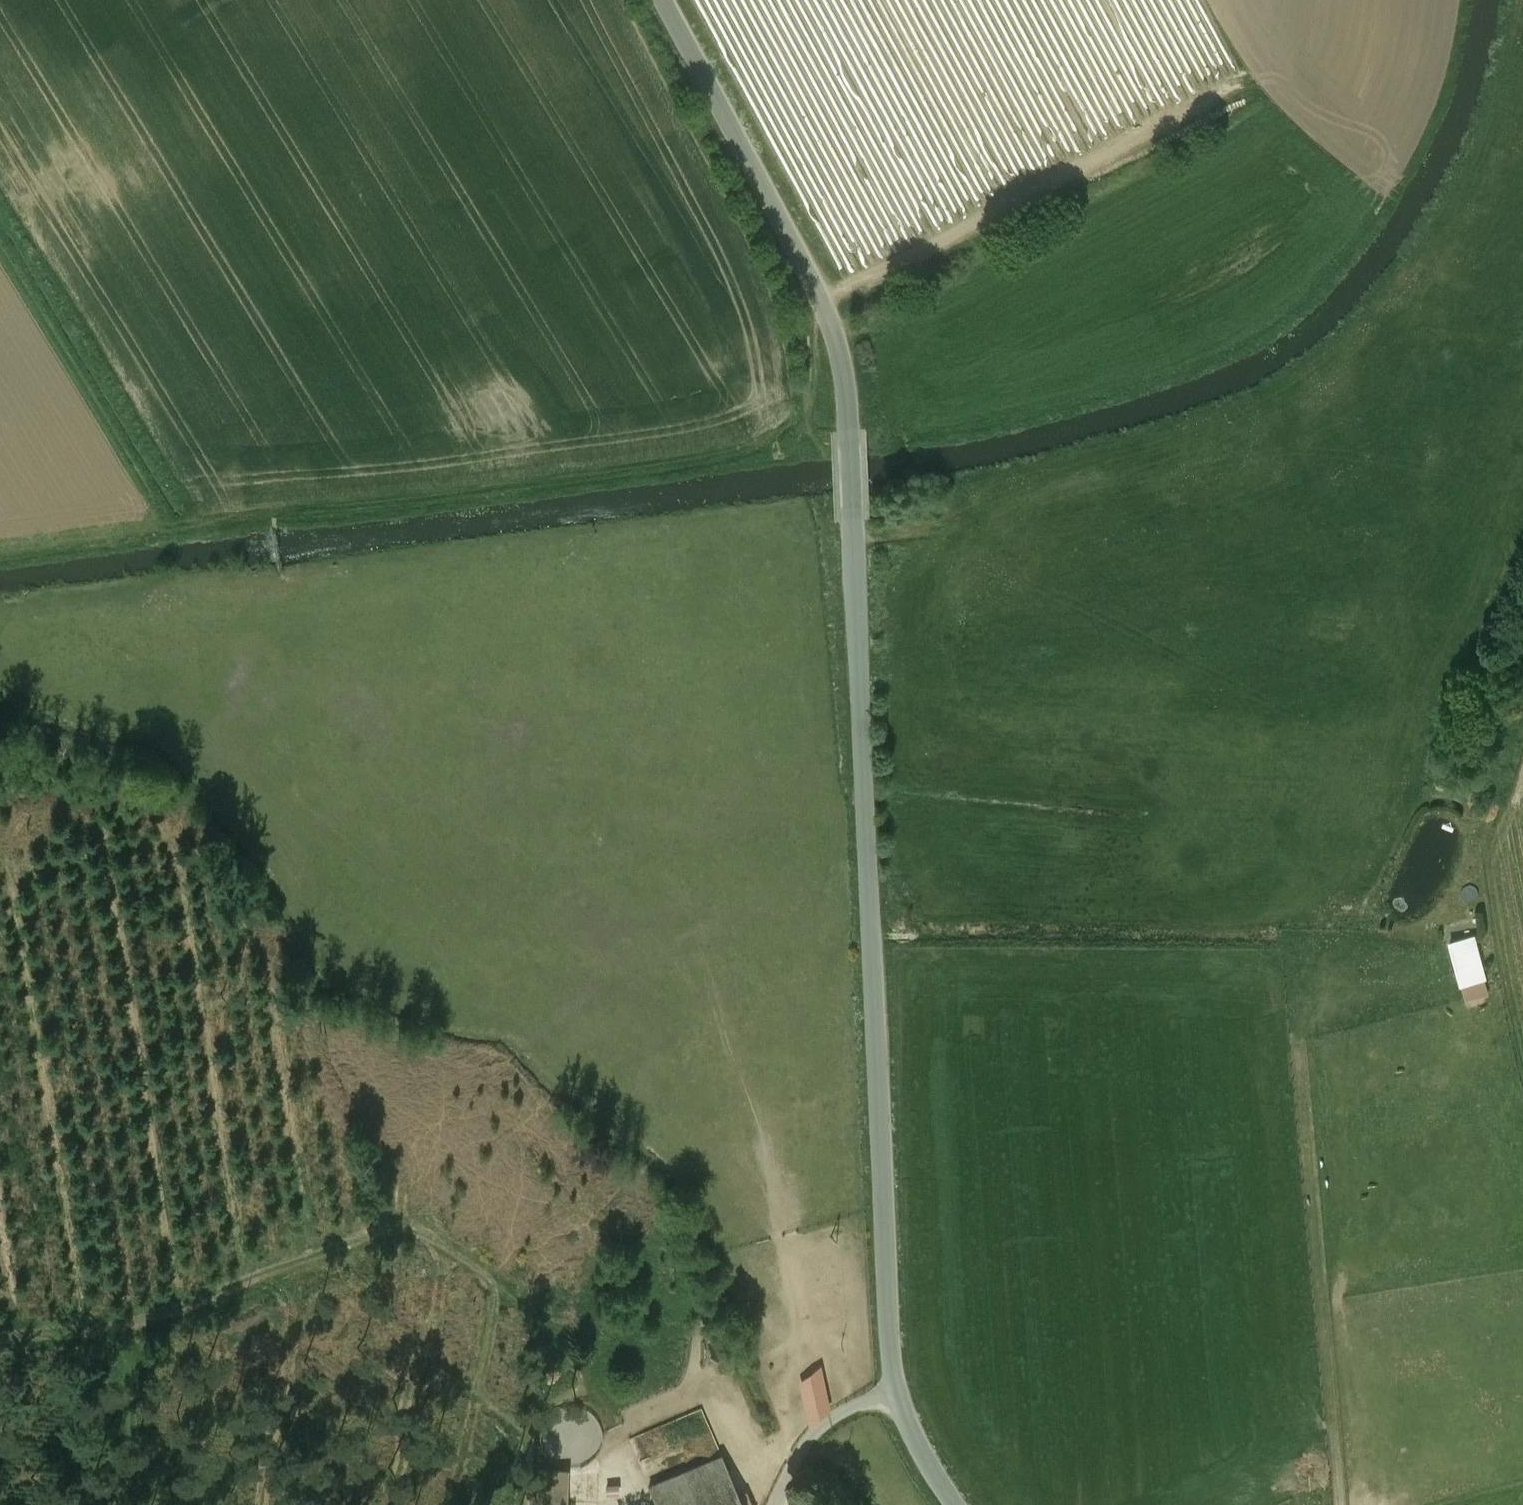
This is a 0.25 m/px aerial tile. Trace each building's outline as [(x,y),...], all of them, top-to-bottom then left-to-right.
[(1458,985),(1460,996),(1484,993),(1474,932),(1443,937),(1451,986),(1458,985)] [(637,1408),(633,1399),(615,1407),(619,1416),(637,1408)] [(648,1487),(656,1504),(743,1504),(722,1456),(648,1487)] [(539,1468),(538,1504),(566,1504),(567,1469),(539,1468)]
